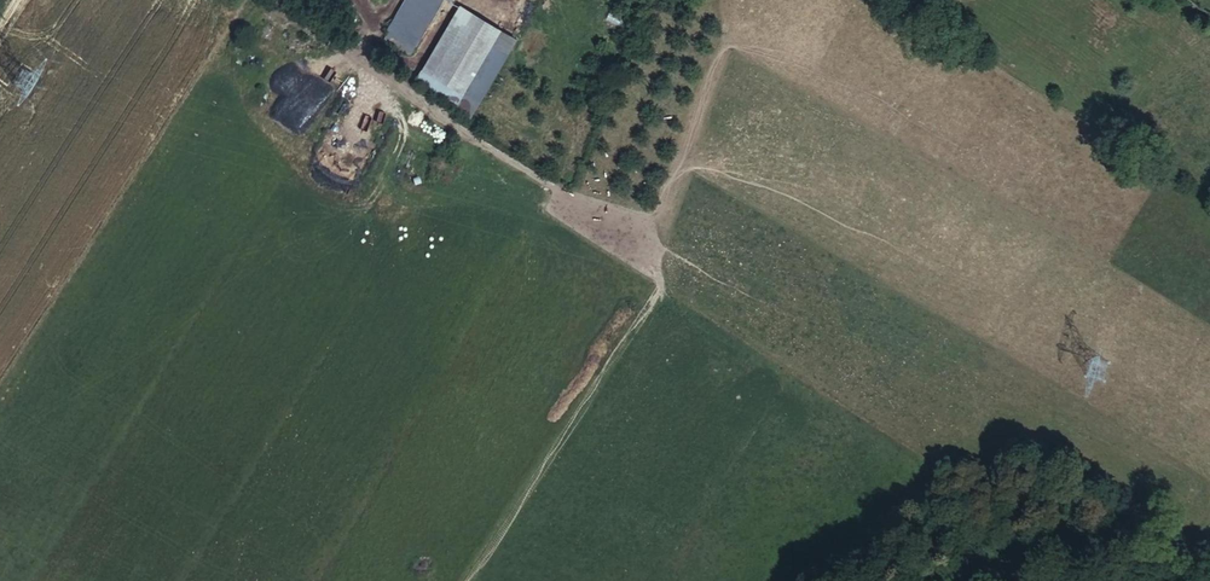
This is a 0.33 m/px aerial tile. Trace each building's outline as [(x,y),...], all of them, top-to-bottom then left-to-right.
[(378,37),(403,53),(437,0),(402,0),(378,37)] [(455,6),(415,69),(455,94),(494,31),(455,6)]
